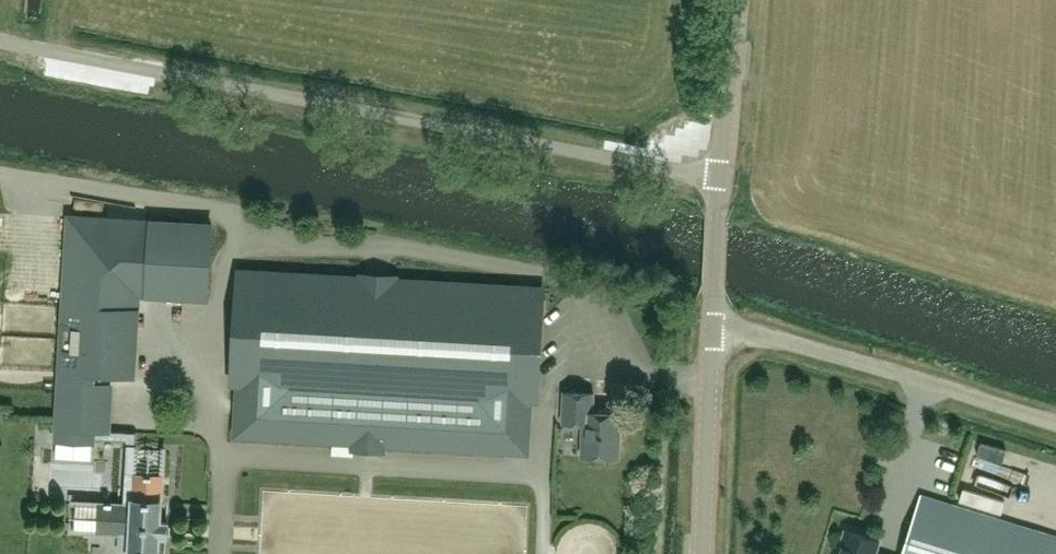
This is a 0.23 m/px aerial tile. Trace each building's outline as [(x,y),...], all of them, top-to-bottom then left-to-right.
[(138,293),(208,298),(210,225),(70,218),(62,371),(132,375),(138,293)] [(397,287),(398,280),(359,278),(359,285),(240,278),(234,381),(240,381),(237,433),(355,440),(355,447),(382,448),(382,442),(506,449),(509,397),(535,399),(541,295),(397,287)] [(93,442),(93,429),(109,430),(111,384),(60,381),(57,440),(93,442)] [(618,440),(619,413),(592,412),(593,393),(575,392),(569,393),(563,392),(561,423),(583,424),(581,456),(619,458),(620,440),(618,440)] [(37,450),(52,450),(52,436),(37,436),(37,450)] [(160,536),(166,537),(167,522),(161,522),(163,477),(133,476),(132,501),(125,501),(125,504),(101,502),(100,532),(130,534),(129,553),(159,553),(160,536)] [(920,496),(902,553),(1055,553),(1055,538),(920,496)] [(260,553),(289,553),(289,542),(292,542),(292,528),(295,528),(296,499),(261,498),(260,553)] [(607,523),(615,535),(628,527),(620,515),(607,523)] [(253,542),(252,530),(232,531),(233,544),(253,542)] [(837,553),(874,553),(878,541),(845,530),(837,553)]
